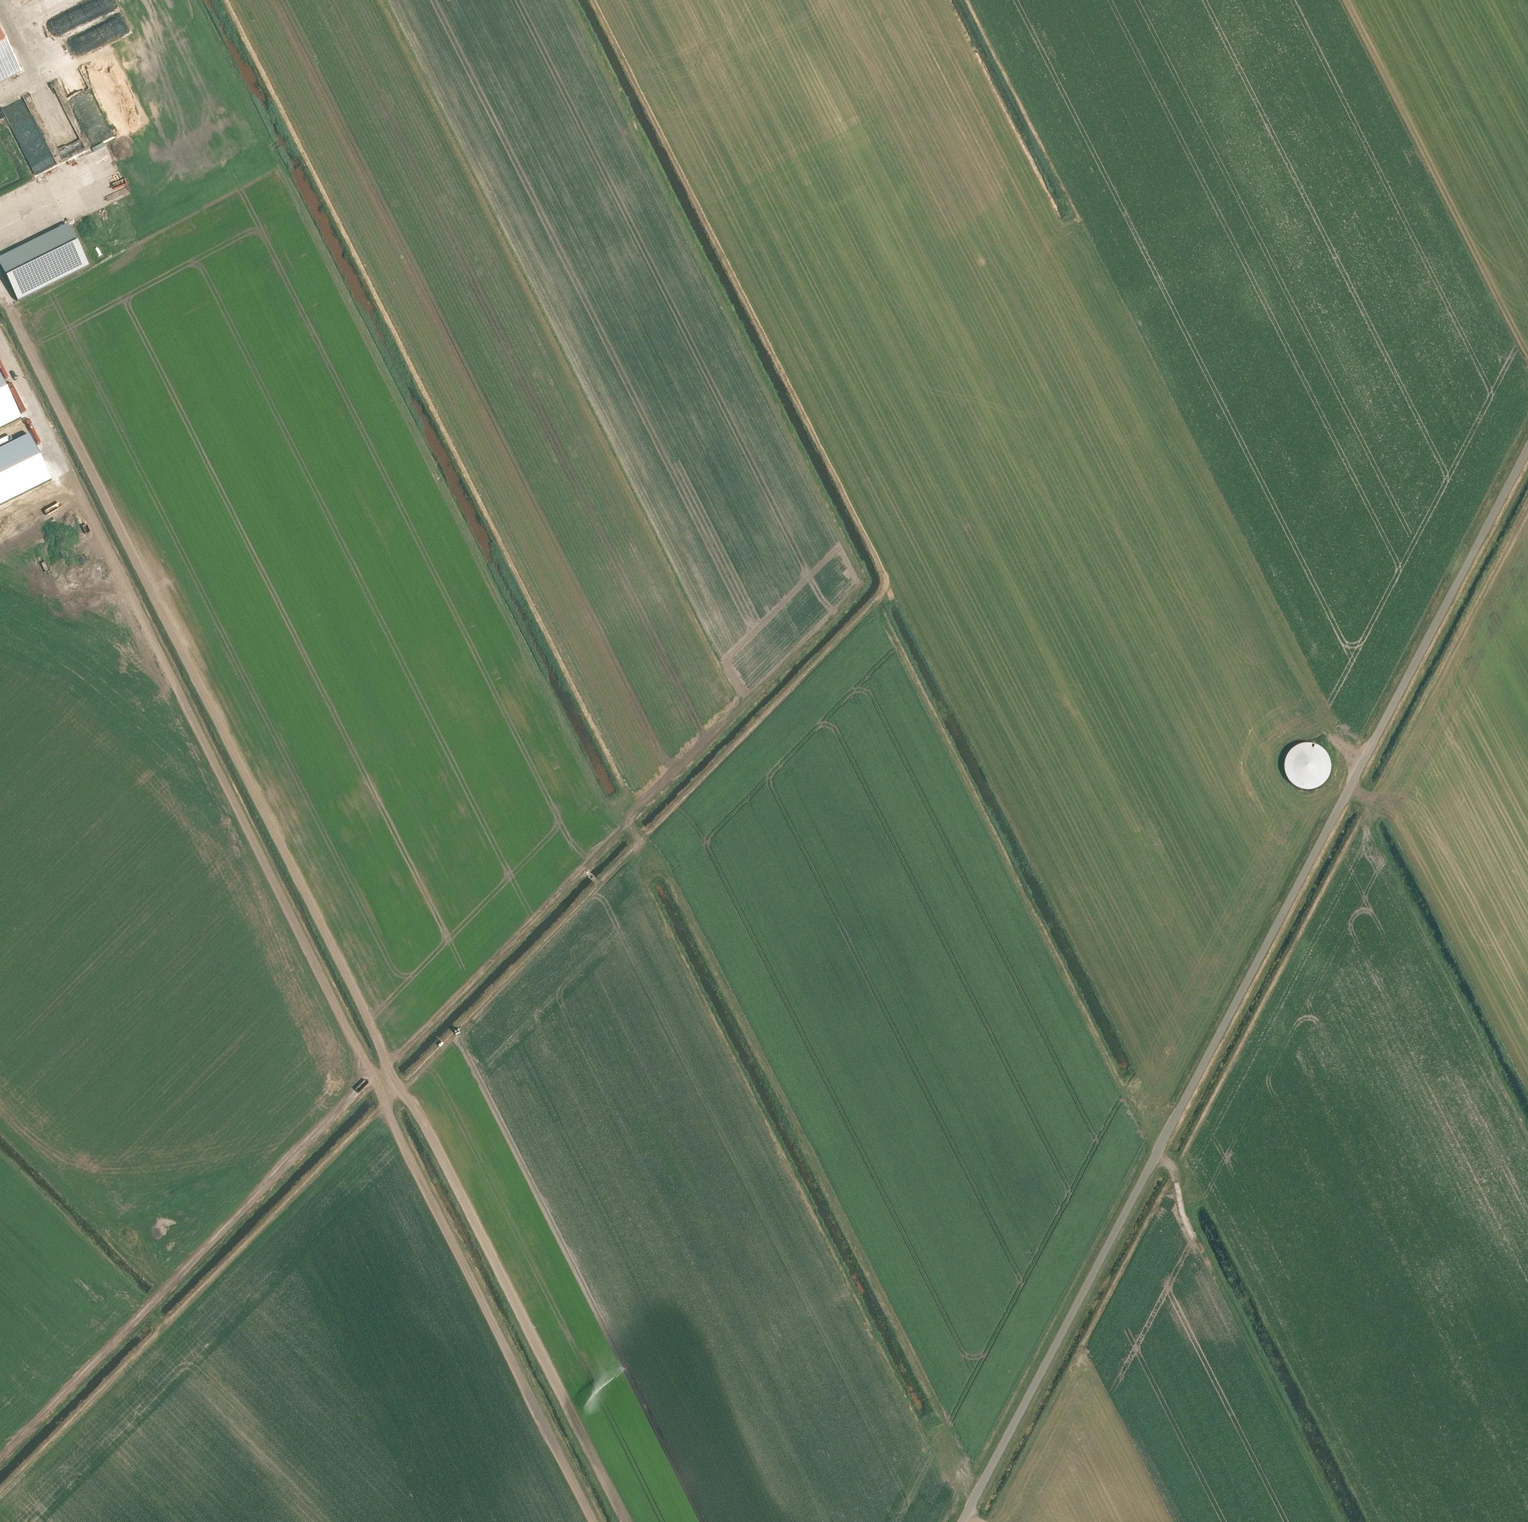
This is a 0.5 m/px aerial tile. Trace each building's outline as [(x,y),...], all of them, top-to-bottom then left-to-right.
[(75,2),(74,0),(44,0),(22,9),(27,21),(75,2)] [(21,72),(0,31),(0,83),(21,72)] [(0,266),(0,267),(17,301),(18,303),(89,268),(88,266),(71,231),(0,266)] [(24,424),(0,376),(0,436),(24,424)] [(52,481),(30,436),(0,450),(0,507),(52,481)] [(1289,779),(1291,782),(1292,783),(1294,786),(1297,789),(1301,791),(1305,792),(1309,793),(1313,793),(1317,792),(1321,791),(1324,789),(1327,787),(1330,783),(1332,780),(1334,776),(1334,772),(1335,768),(1334,764),(1333,760),(1331,757),(1328,753),(1325,751),(1322,749),(1318,747),(1314,746),(1310,746),(1306,747),(1302,748),(1298,750),(1295,753),(1292,756),(1290,759),(1289,763),(1288,767),(1288,771),(1288,775),(1289,779)]
